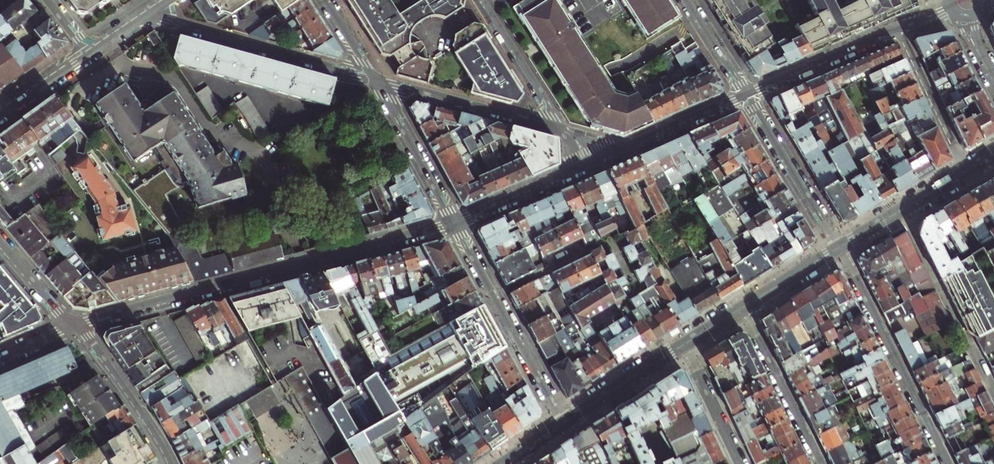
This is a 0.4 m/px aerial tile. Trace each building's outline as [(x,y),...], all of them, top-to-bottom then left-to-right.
[(0,15),(0,41),(22,24),(38,12),(33,7),(28,0),(20,0),(15,4),(14,4),(9,8),(0,15)] [(76,13),(86,14),(97,6),(105,0),(66,0),(76,13)] [(111,0),(105,0),(97,6),(99,9),(111,0)] [(194,4),(206,23),(215,26),(254,0),(200,0),(194,4)] [(281,13),(300,0),(272,0),(281,13)] [(281,13),(277,16),(285,26),(288,24),(284,18),(291,14),(291,12),(295,19),(312,7),(309,2),(307,0),(300,0),(281,13)] [(347,1),(371,38),(381,54),(389,56),(393,55),(396,60),(401,67),(398,69),(396,76),(428,85),(433,67),(429,61),(426,61),(424,60),(420,59),(416,57),(425,47),(423,44),(422,42),(408,44),(408,42),(408,41),(408,39),(408,38),(409,36),(410,34),(413,29),(416,26),(420,22),(424,20),(429,19),(433,18),(438,18),(443,19),(443,20),(462,8),(464,0),(421,0),(398,14),(389,0),(346,0),(347,1)] [(513,9),(537,47),(586,124),(592,126),(591,129),(595,130),(623,138),(653,124),(636,91),(627,95),(616,92),(557,0),(527,0),(513,9)] [(632,19),(629,21),(633,28),(636,26),(646,41),(681,19),(669,0),(619,0),(632,19)] [(776,45),(764,27),(767,25),(755,8),(752,10),(746,1),(743,4),(740,0),(705,0),(729,38),(746,63),(774,46),(776,45)] [(918,7),(915,0),(850,0),(835,7),(832,0),(807,0),(814,15),(794,25),(798,32),(811,55),(819,51),(818,48),(825,45),(828,44),(830,46),(850,37),(849,34),(852,33),(866,27),(873,24),(874,27),(886,21),(918,7)] [(285,26),(290,32),(293,36),(296,34),(292,28),(297,25),(298,23),(302,30),(319,18),(316,13),(312,7),(295,19),(288,24),(285,26)] [(290,32),(285,26),(277,16),(264,25),(270,33),(274,29),(277,27),(281,33),(279,34),(282,37),(290,32)] [(296,34),(293,36),(301,46),(303,44),(299,39),(304,35),(305,34),(309,40),(326,29),(323,24),(319,18),(302,30),(296,34)] [(15,40),(4,48),(24,74),(47,59),(68,45),(55,27),(49,19),(33,32),(40,42),(25,52),(15,40)] [(482,27),(473,25),(454,37),(454,39),(454,42),(453,44),(452,46),(456,52),(453,54),(470,81),(473,86),(471,96),(510,107),(512,104),(517,104),(522,96),(519,91),(520,88),(509,71),(507,72),(487,40),(489,38),(482,27)] [(303,44),(301,46),(304,51),(307,52),(309,50),(308,48),(310,46),(312,44),(316,51),(332,39),(329,34),(326,29),(309,40),(303,44)] [(161,42),(154,31),(146,36),(154,47),(161,42)] [(794,62),(811,55),(798,32),(776,45),(774,46),(786,66),(794,62)] [(920,53),(923,60),(954,44),(952,39),(949,33),(914,41),(920,53)] [(331,94),(335,80),(304,72),(264,61),(227,51),(198,43),(176,37),(170,35),(167,46),(177,49),(173,60),(178,67),(181,66),(328,106),(331,94)] [(332,39),(316,51),(313,53),(337,60),(341,54),(337,47),(332,39)] [(688,54),(698,48),(695,42),(684,49),(680,42),(670,48),(675,56),(685,50),(688,54)] [(889,47),(881,51),(886,62),(889,67),(904,61),(896,44),(889,47)] [(954,44),(923,60),(925,65),(927,69),(939,63),(959,53),(957,48),(954,44)] [(4,48),(1,45),(0,45),(0,91),(17,79),(24,74),(4,48)] [(770,73),(786,66),(774,46),(746,63),(749,68),(754,76),(758,78),(770,73)] [(686,68),(696,62),(704,57),(701,53),(698,48),(688,54),(685,50),(675,56),(683,70),(686,68)] [(886,62),(881,51),(875,53),(866,57),(871,68),(886,62)] [(959,53),(939,63),(942,71),(939,70),(930,75),(931,77),(934,82),(966,66),(962,59),(959,53)] [(702,74),(713,98),(718,96),(721,94),(723,87),(704,57),(696,62),(702,74)] [(871,68),(866,57),(859,60),(852,64),(856,75),(871,68)] [(668,74),(687,109),(695,106),(701,103),(689,78),(680,83),(680,81),(669,61),(667,62),(665,60),(662,62),(668,74)] [(867,91),(910,73),(907,67),(904,61),(889,67),(861,79),(867,91)] [(856,75),(852,64),(844,67),(836,71),(841,81),(856,75)] [(966,66),(934,82),(936,88),(940,95),(973,78),(970,72),(966,66)] [(689,78),(701,103),(707,100),(713,98),(702,74),(693,78),(694,75),(690,69),(688,71),(686,68),(683,70),(689,78)] [(841,81),(836,71),(829,74),(820,78),(828,94),(829,96),(842,90),(844,88),(841,81)] [(874,103),(915,84),(912,78),(910,73),(867,91),(874,103)] [(658,79),(676,114),(683,111),(687,109),(668,74),(658,79)] [(828,94),(820,78),(818,79),(810,82),(804,85),(813,103),(817,110),(819,115),(829,110),(822,97),(828,94)] [(973,78),(940,95),(943,102),(946,109),(961,101),(979,91),(978,88),(973,78)] [(647,85),(665,119),(671,116),(676,114),(658,79),(647,85)] [(847,87),(844,88),(842,90),(864,130),(871,142),(876,152),(880,159),(883,157),(893,176),(890,182),(896,194),(900,191),(907,187),(916,181),(894,144),(897,143),(895,140),(893,141),(886,128),(881,117),(874,103),(867,91),(861,79),(846,85),(847,87)] [(342,82),(335,80),(331,94),(339,96),(342,82)] [(141,107),(124,84),(94,106),(103,118),(102,121),(105,125),(108,125),(134,162),(152,149),(166,168),(176,182),(179,185),(182,186),(186,187),(185,183),(191,181),(193,183),(194,187),(201,211),(231,203),(250,198),(241,168),(233,170),(223,155),(216,160),(177,106),(181,103),(174,92),(169,96),(166,96),(162,97),(160,98),(157,99),(154,101),(152,103),(150,106),(149,109),(149,110),(146,112),(148,101),(143,100),(141,107)] [(915,84),(874,103),(881,117),(921,97),(918,90),(915,84)] [(636,91),(653,124),(659,122),(665,119),(647,85),(636,91)] [(813,103),(804,85),(798,88),(790,91),(800,110),(804,118),(807,124),(809,123),(817,116),(819,115),(817,110),(808,114),(804,107),(813,103)] [(208,86),(196,94),(212,118),(224,110),(208,86)] [(847,141),(864,130),(842,90),(829,96),(825,98),(847,141)] [(800,110),(790,91),(784,94),(778,96),(791,124),(794,131),(807,124),(804,118),(795,122),(791,115),(800,110)] [(979,91),(961,101),(982,142),(991,136),(993,134),(993,119),(985,102),(982,96),(979,91)] [(247,95),(235,103),(244,113),(256,137),(271,134),(247,95)] [(791,124),(778,96),(772,99),(770,103),(779,118),(784,127),(791,124)] [(921,97),(881,117),(886,128),(905,120),(934,171),(944,165),(951,161),(942,142),(935,126),(926,107),(921,97)] [(22,122),(37,143),(40,147),(51,139),(57,148),(81,131),(63,109),(54,99),(39,110),(22,122)] [(961,101),(946,109),(955,128),(965,149),(966,150),(968,151),(970,149),(976,145),(982,142),(961,101)] [(415,102),(409,109),(414,118),(419,128),(432,121),(436,108),(423,104),(415,102)] [(436,108),(432,121),(433,121),(457,128),(461,114),(451,112),(436,108)] [(721,144),(748,128),(746,124),(741,117),(739,113),(710,126),(721,144)] [(479,122),(480,119),(473,118),(461,114),(457,128),(457,129),(459,127),(460,128),(465,130),(465,129),(479,122)] [(853,204),(860,215),(863,213),(876,205),(881,203),(848,142),(835,149),(817,116),(809,123),(816,134),(822,145),(829,159),(834,168),(840,180),(845,188),(855,182),(865,196),(853,204)] [(477,135),(497,124),(490,122),(480,119),(479,122),(465,129),(470,139),(470,138),(477,135)] [(905,120),(886,128),(893,141),(895,140),(897,143),(894,144),(916,181),(927,175),(934,171),(905,120)] [(432,121),(419,128),(424,137),(428,145),(441,137),(433,121),(432,121)] [(25,168),(21,162),(18,164),(16,161),(24,155),(26,157),(28,156),(28,157),(35,152),(32,147),(37,143),(22,122),(11,130),(0,138),(0,141),(6,149),(3,151),(18,173),(25,168)] [(791,124),(784,127),(791,138),(796,146),(816,134),(809,123),(807,124),(794,131),(791,124)] [(510,139),(513,128),(507,127),(497,124),(477,135),(480,141),(477,142),(478,144),(474,146),(470,138),(470,139),(467,140),(464,142),(469,152),(471,155),(490,144),(495,141),(502,138),(502,137),(510,139)] [(721,144),(710,126),(705,128),(697,132),(689,135),(702,156),(721,144)] [(457,129),(441,137),(428,145),(431,150),(435,157),(464,141),(464,142),(467,140),(460,128),(459,127),(457,129)] [(517,153),(532,178),(546,171),(558,166),(557,140),(513,128),(510,139),(517,153)] [(721,144),(702,156),(708,166),(712,172),(758,145),(755,140),(750,132),(748,128),(721,144)] [(847,141),(848,142),(881,203),(885,200),(889,198),(881,183),(883,181),(880,176),(875,166),(877,165),(875,162),(880,159),(876,152),(872,154),(867,144),(871,142),(864,130),(847,141)] [(822,145),(816,134),(796,146),(800,153),(802,157),(822,145)] [(676,141),(695,173),(695,174),(708,166),(702,156),(689,135),(684,138),(676,141)] [(502,138),(507,150),(521,183),(528,180),(532,178),(517,153),(510,139),(502,137),(502,138)] [(15,222),(39,204),(18,173),(3,151),(6,149),(0,141),(0,204),(15,222)] [(437,162),(441,167),(469,152),(464,142),(464,141),(435,157),(437,162)] [(490,144),(497,159),(509,188),(516,185),(521,183),(507,150),(500,153),(495,141),(490,144)] [(664,147),(683,180),(695,173),(676,141),(671,143),(664,147)] [(760,148),(758,145),(712,172),(720,185),(721,187),(767,160),(764,155),(760,148)] [(829,159),(822,145),(802,157),(806,163),(810,169),(829,159)] [(652,152),(671,186),(672,187),(683,181),(683,180),(664,147),(658,149),(652,152)] [(61,149),(52,156),(58,164),(67,158),(61,149)] [(471,155),(469,152),(441,167),(443,172),(447,178),(471,165),(475,163),(471,155)] [(653,186),(658,194),(671,186),(652,152),(646,155),(638,158),(653,186)] [(483,158),(490,173),(499,192),(504,190),(509,188),(497,159),(491,161),(489,156),(483,158)] [(883,157),(880,159),(887,173),(880,176),(883,181),(881,183),(889,198),(893,195),(896,194),(890,182),(893,176),(883,157)] [(86,158),(70,168),(94,202),(97,217),(95,218),(101,242),(138,233),(132,210),(128,211),(125,199),(116,201),(111,194),(115,192),(105,179),(102,181),(86,158)] [(624,165),(633,184),(635,189),(637,193),(642,191),(653,186),(638,158),(633,161),(624,165)] [(834,168),(829,159),(810,169),(813,174),(815,179),(834,168)] [(767,160),(721,187),(730,201),(776,174),(772,168),(767,160)] [(477,179),(486,198),(493,195),(499,192),(490,173),(483,176),(476,163),(475,163),(471,165),(472,168),(475,173),(477,179)] [(472,168),(471,165),(447,178),(450,184),(453,190),(466,184),(477,179),(475,173),(471,175),(469,169),(472,168)] [(613,169),(608,172),(621,200),(630,196),(633,195),(633,193),(632,190),(635,189),(633,184),(624,165),(620,166),(613,169)] [(39,204),(52,223),(80,204),(71,191),(54,203),(50,198),(50,197),(29,166),(25,168),(18,173),(39,204)] [(176,182),(166,168),(148,181),(146,179),(143,181),(145,183),(133,192),(164,231),(176,225),(180,232),(185,230),(167,196),(170,194),(174,191),(179,189),(183,188),(182,187),(194,187),(193,183),(191,181),(185,183),(186,187),(182,186),(179,185),(176,182)] [(840,180),(834,168),(815,179),(819,186),(822,190),(840,180)] [(389,195),(414,182),(411,176),(408,170),(384,183),(389,195)] [(592,179),(609,213),(616,209),(619,216),(627,213),(621,200),(608,172),(602,174),(592,179)] [(776,174),(730,201),(734,208),(738,214),(739,216),(745,213),(761,203),(785,189),(780,181),(776,174)] [(466,184),(474,203),(481,200),(486,198),(477,179),(466,184)] [(591,220),(600,238),(616,229),(609,213),(592,179),(585,182),(574,187),(587,213),(596,208),(600,216),(591,220)] [(845,188),(840,180),(822,190),(830,204),(841,222),(847,223),(854,219),(860,215),(853,204),(865,196),(855,182),(845,188)] [(402,202),(420,192),(417,187),(414,182),(389,195),(391,200),(394,206),(402,202)] [(990,182),(986,184),(978,189),(992,212),(993,215),(993,190),(990,182)] [(379,211),(387,230),(396,228),(403,226),(400,219),(394,221),(386,203),(391,200),(389,195),(384,183),(370,191),(379,211)] [(474,203),(466,184),(453,190),(457,198),(462,206),(464,206),(466,207),(474,203)] [(721,187),(720,185),(706,193),(694,200),(693,200),(708,224),(717,219),(734,208),(730,201),(721,187)] [(658,194),(653,186),(642,191),(656,216),(667,210),(658,194)] [(571,215),(583,238),(586,245),(600,238),(591,220),(587,213),(574,187),(568,189),(560,193),(571,215)] [(745,213),(739,216),(743,223),(749,232),(769,221),(794,206),(793,203),(789,196),(785,189),(761,203),(765,209),(748,219),(745,213)] [(978,189),(973,192),(967,195),(981,219),(984,224),(988,231),(993,228),(993,225),(988,214),(992,212),(978,189)] [(400,219),(403,226),(429,219),(431,213),(420,192),(402,202),(405,210),(404,212),(406,216),(399,218),(400,219)] [(546,199),(558,222),(559,222),(571,215),(560,193),(555,195),(546,199)] [(965,222),(968,227),(981,219),(967,195),(962,199),(954,203),(966,222),(965,222)] [(644,223),(630,196),(621,200),(627,213),(634,228),(635,229),(642,224),(644,223)] [(358,198),(353,200),(357,211),(361,209),(360,208),(361,204),(358,198)] [(534,204),(546,228),(548,227),(551,226),(558,222),(546,199),(541,201),(534,204)] [(960,233),(969,228),(968,227),(965,222),(966,222),(954,203),(948,207),(942,211),(966,251),(970,257),(974,254),(960,233)] [(6,229),(15,222),(0,204),(0,222),(6,229)] [(15,222),(6,229),(19,245),(31,258),(40,250),(50,242),(61,233),(52,223),(39,204),(15,222)] [(529,232),(531,236),(539,231),(546,228),(534,204),(528,207),(518,211),(529,232)] [(798,211),(794,206),(769,221),(778,236),(783,233),(796,254),(800,252),(803,250),(792,232),(791,233),(783,220),(798,211)] [(379,211),(360,216),(368,235),(377,233),(387,230),(379,211)] [(514,213),(508,216),(514,226),(505,231),(510,241),(529,232),(518,211),(514,213)] [(814,238),(798,211),(783,220),(791,233),(792,232),(803,250),(811,245),(813,244),(814,238)] [(959,255),(966,251),(942,211),(938,213),(934,216),(930,218),(942,237),(947,235),(959,255)] [(569,235),(573,243),(578,241),(583,238),(571,215),(559,222),(566,236),(569,235)] [(479,237),(482,242),(505,231),(514,226),(508,216),(495,222),(479,229),(477,233),(479,237)] [(942,237),(930,218),(921,223),(920,227),(918,237),(941,282),(963,271),(959,264),(956,259),(950,263),(942,246),(946,243),(942,237)] [(642,224),(651,239),(660,234),(651,219),(644,223),(642,224)] [(725,252),(732,267),(740,262),(736,255),(738,254),(733,246),(734,246),(717,219),(708,224),(717,239),(725,252)] [(984,224),(981,219),(968,227),(969,228),(976,238),(978,237),(974,230),(984,224)] [(792,257),(796,254),(783,233),(778,236),(769,221),(749,232),(772,269),(792,257)] [(551,226),(562,249),(568,246),(573,243),(569,235),(566,236),(559,222),(558,222),(551,226)] [(643,247),(653,241),(651,239),(642,224),(635,229),(643,247)] [(988,231),(984,224),(974,230),(978,237),(988,231)] [(169,237),(176,250),(193,282),(283,258),(277,236),(227,250),(228,254),(204,260),(201,257),(199,256),(191,241),(185,230),(180,232),(176,225),(164,231),(169,237)] [(549,245),(553,253),(558,251),(562,249),(551,226),(548,227),(550,232),(542,237),(547,246),(549,245)] [(627,255),(643,247),(635,229),(634,228),(624,233),(629,242),(630,245),(623,249),(627,255)] [(936,291),(904,228),(899,231),(889,237),(918,294),(921,299),(936,291)] [(484,248),(487,253),(510,241),(505,231),(482,242),(484,248)] [(535,244),(540,253),(543,259),(548,256),(553,253),(549,245),(547,246),(542,237),(539,231),(531,236),(535,244)] [(491,259),(494,265),(535,244),(531,236),(529,232),(510,241),(487,253),(491,259)] [(769,271),(772,269),(749,232),(745,234),(747,236),(745,238),(744,240),(745,241),(747,241),(747,242),(754,253),(749,256),(761,276),(769,271)] [(40,250),(31,258),(38,266),(46,276),(67,257),(75,251),(61,233),(50,242),(60,253),(61,253),(63,256),(55,263),(53,262),(57,259),(51,252),(46,256),(40,250)] [(918,294),(889,237),(885,240),(878,244),(874,247),(884,267),(886,271),(887,273),(888,275),(891,281),(900,298),(902,302),(918,294)] [(739,290),(743,287),(732,267),(725,252),(717,239),(709,243),(716,255),(699,264),(721,301),(724,299),(728,297),(739,290)] [(977,252),(983,249),(976,239),(971,242),(977,252)] [(443,241),(413,249),(417,263),(429,260),(439,279),(461,266),(455,256),(448,243),(443,241)] [(497,270),(500,276),(529,261),(528,259),(540,253),(535,244),(494,265),(497,270)] [(604,263),(615,258),(612,253),(605,256),(603,253),(600,247),(590,252),(591,255),(597,267),(604,263)] [(642,268),(653,262),(643,247),(627,255),(630,262),(637,259),(638,260),(642,268)] [(884,267),(874,247),(872,248),(864,253),(874,273),(877,271),(884,267)] [(401,252),(407,274),(412,294),(418,290),(415,279),(414,279),(412,273),(419,271),(419,270),(417,263),(413,249),(407,250),(401,252)] [(986,254),(990,261),(993,259),(993,249),(986,254)] [(113,268),(97,279),(116,302),(156,292),(193,282),(176,250),(113,268)] [(966,251),(959,255),(955,258),(956,259),(959,264),(970,257),(966,251)] [(383,257),(389,279),(394,277),(397,286),(403,284),(401,276),(407,274),(401,252),(396,253),(386,256),(383,257)] [(874,273),(864,253),(861,254),(858,257),(856,261),(866,281),(876,276),(883,277),(888,275),(887,273),(885,274),(878,273),(877,271),(874,273)] [(537,271),(546,267),(539,255),(531,260),(537,271)] [(588,270),(595,285),(598,284),(604,281),(602,276),(597,267),(591,255),(586,258),(580,261),(586,271),(588,270)] [(716,304),(721,301),(699,264),(695,256),(682,264),(691,279),(686,282),(692,291),(696,291),(707,310),(712,307),(716,304)] [(761,276),(749,256),(740,262),(732,267),(743,287),(752,282),(761,276)] [(86,278),(67,257),(46,276),(55,287),(63,297),(86,278)] [(370,260),(378,294),(385,292),(386,297),(388,296),(390,305),(395,303),(394,301),(389,279),(383,257),(377,258),(370,260)] [(976,339),(993,330),(993,304),(970,257),(959,264),(963,271),(941,282),(956,312),(967,332),(976,339)] [(606,283),(616,278),(613,272),(620,268),(619,266),(619,265),(615,258),(604,263),(609,272),(602,276),(604,281),(606,283)] [(0,260),(0,310),(3,313),(0,315),(0,328),(1,330),(0,330),(0,342),(0,343),(19,335),(40,325),(39,323),(46,320),(40,311),(42,309),(4,265),(0,260)] [(365,308),(370,318),(373,317),(371,309),(374,309),(372,299),(379,297),(378,294),(370,260),(362,263),(355,264),(362,291),(364,297),(365,301),(363,301),(361,302),(365,308)] [(529,261),(500,276),(503,281),(506,287),(535,273),(529,261)] [(571,266),(584,291),(595,285),(588,270),(586,271),(580,261),(575,263),(571,266)] [(647,272),(656,267),(653,262),(642,268),(635,272),(640,281),(641,282),(644,280),(649,289),(654,286),(655,285),(647,272)] [(356,292),(362,291),(355,264),(350,266),(343,268),(356,292)] [(671,271),(686,295),(692,291),(686,282),(691,279),(682,264),(671,271)] [(461,266),(439,279),(418,290),(412,294),(413,296),(416,308),(467,278),(463,271),(461,266)] [(568,280),(576,295),(584,291),(571,266),(566,268),(561,271),(566,281),(568,280)] [(694,318),(698,315),(688,299),(679,305),(656,267),(647,272),(655,285),(654,286),(672,315),(673,315),(680,326),(684,324),(694,318)] [(327,272),(322,273),(338,303),(350,297),(352,300),(358,296),(356,292),(343,268),(338,269),(327,272)] [(849,311),(858,306),(841,271),(837,270),(835,271),(831,274),(849,311)] [(556,273),(552,275),(558,289),(565,301),(570,298),(575,296),(576,295),(568,280),(566,281),(561,271),(556,273)] [(92,273),(86,278),(63,297),(68,303),(73,308),(84,310),(88,310),(92,309),(116,302),(97,279),(92,273)] [(338,303),(322,273),(311,276),(310,275),(307,275),(304,276),(301,277),(299,278),(299,279),(297,280),(315,313),(340,307),(338,303)] [(519,310),(558,289),(552,275),(551,274),(510,295),(512,299),(518,310),(519,310)] [(841,315),(849,311),(831,274),(829,275),(823,279),(834,299),(833,300),(841,315)] [(606,283),(615,302),(626,297),(621,288),(629,284),(626,280),(624,275),(617,279),(616,278),(606,283)] [(876,276),(866,281),(869,286),(872,291),(887,284),(891,281),(888,275),(883,277),(876,276)] [(467,278),(416,308),(415,309),(419,316),(440,303),(444,310),(475,292),(471,285),(467,278)] [(834,299),(823,279),(821,281),(811,287),(840,342),(852,335),(841,315),(833,300),(834,299)] [(282,284),(295,307),(300,305),(307,318),(309,320),(312,318),(317,328),(308,332),(310,336),(315,345),(343,398),(355,389),(352,384),(315,313),(297,280),(289,282),(282,284)] [(575,307),(570,298),(565,301),(568,306),(576,323),(581,331),(591,325),(588,320),(615,303),(615,302),(606,283),(604,281),(598,284),(595,285),(584,291),(576,295),(575,296),(579,305),(575,307)] [(257,291),(229,298),(248,333),(301,318),(295,307),(282,284),(257,291)] [(887,284),(872,291),(875,298),(877,303),(892,295),(887,284)] [(677,328),(680,326),(673,315),(672,315),(654,286),(649,289),(639,295),(645,304),(653,299),(656,304),(673,331),(677,328)] [(840,342),(811,287),(809,288),(802,293),(831,348),(832,348),(836,345),(840,342)] [(528,327),(568,306),(565,301),(558,289),(519,310),(524,318),(528,327)] [(702,313),(707,310),(696,291),(692,291),(686,295),(688,299),(698,315),(702,313)] [(903,304),(883,314),(885,318),(888,324),(913,311),(916,317),(942,304),(936,291),(921,299),(918,294),(902,302),(903,304)] [(475,292),(444,310),(434,316),(439,324),(447,319),(449,322),(446,324),(447,326),(482,305),(478,298),(475,292)] [(831,348),(802,293),(799,294),(790,300),(819,356),(827,351),(831,348)] [(661,338),(665,335),(648,309),(645,304),(639,295),(630,301),(632,303),(656,341),(661,338)] [(892,295),(877,303),(880,308),(883,314),(903,304),(902,302),(900,298),(895,301),(892,295)] [(358,296),(352,300),(347,302),(348,304),(350,303),(355,313),(365,308),(361,302),(358,296)] [(413,296),(394,301),(395,303),(399,318),(415,309),(416,308),(413,296)] [(213,303),(233,340),(237,346),(246,340),(223,300),(217,301),(213,303)] [(807,363),(819,356),(790,300),(786,302),(778,308),(807,363)] [(199,306),(217,338),(219,337),(215,330),(219,328),(221,331),(223,329),(225,333),(224,333),(229,342),(233,340),(213,303),(205,304),(199,306)] [(648,346),(656,341),(632,303),(624,309),(628,315),(624,318),(644,349),(648,346)] [(656,304),(648,309),(665,335),(668,334),(673,331),(656,304)] [(946,312),(942,304),(916,317),(920,325),(946,312)] [(482,305),(447,326),(392,359),(376,330),(367,335),(358,340),(373,368),(352,384),(355,389),(343,398),(327,411),(351,453),(403,421),(403,420),(419,409),(435,397),(449,386),(467,373),(485,361),(505,347),(493,324),(482,305)] [(190,308),(184,310),(186,314),(202,342),(204,340),(201,334),(204,332),(206,335),(208,333),(210,337),(209,338),(214,346),(220,343),(217,338),(199,306),(190,308)] [(572,325),(576,323),(568,306),(528,327),(527,327),(529,330),(534,339),(537,345),(554,336),(564,330),(569,339),(578,334),(572,325)] [(852,335),(867,326),(863,318),(858,306),(849,311),(841,315),(852,335)] [(370,318),(365,308),(355,313),(361,323),(370,318)] [(791,358),(802,353),(778,308),(775,309),(768,314),(769,316),(791,358)] [(952,324),(946,312),(920,325),(926,337),(952,324)] [(202,342),(186,314),(177,319),(198,357),(208,352),(202,342)] [(791,358),(769,316),(766,317),(760,322),(781,364),(791,358)] [(376,330),(370,318),(361,323),(367,335),(376,330)] [(639,352),(644,349),(624,318),(598,335),(616,366),(623,361),(631,356),(639,352)] [(115,359),(125,373),(157,353),(139,322),(110,330),(107,333),(106,340),(105,345),(115,359)] [(611,369),(616,366),(598,335),(591,325),(581,331),(576,323),(572,325),(578,334),(579,335),(581,338),(605,374),(611,369)] [(844,354),(873,338),(871,333),(867,326),(852,335),(840,342),(836,345),(841,355),(844,354)] [(573,344),(569,339),(564,330),(554,336),(562,350),(565,356),(574,351),(576,349),(573,344)] [(929,364),(927,359),(917,340),(911,343),(906,331),(904,330),(893,335),(903,355),(912,372),(929,364)] [(976,339),(981,350),(984,354),(993,349),(993,330),(976,339)] [(735,336),(727,341),(739,359),(738,360),(745,374),(747,373),(751,382),(765,375),(745,335),(739,334),(735,336)] [(315,345),(310,336),(303,340),(308,349),(315,345)] [(545,360),(562,350),(554,336),(537,345),(541,352),(545,360)] [(602,376),(605,374),(581,338),(573,344),(576,349),(579,354),(598,378),(602,376)] [(863,358),(879,349),(877,346),(873,338),(844,354),(847,361),(861,354),(863,358)] [(739,359),(727,341),(724,342),(718,346),(730,364),(729,365),(739,386),(741,385),(742,387),(749,384),(738,360),(739,359)] [(66,346),(0,375),(0,456),(2,460),(0,461),(0,463),(38,463),(42,461),(43,460),(36,448),(15,411),(25,407),(22,401),(30,397),(27,391),(68,373),(66,368),(74,364),(66,346)] [(730,364),(718,346),(715,348),(709,351),(703,355),(711,368),(709,369),(716,379),(715,379),(722,396),(739,387),(739,386),(729,365),(730,364)] [(490,371),(511,357),(508,352),(505,347),(485,361),(490,371)] [(827,351),(830,358),(835,355),(832,348),(831,348),(827,351)] [(975,369),(964,348),(947,356),(950,362),(948,364),(949,366),(947,367),(948,369),(953,379),(959,376),(962,375),(975,369)] [(595,380),(598,378),(579,354),(576,349),(574,351),(576,354),(574,355),(591,383),(595,380)] [(860,371),(884,360),(882,356),(879,349),(863,358),(855,362),(857,367),(839,376),(842,381),(860,372),(860,371)] [(984,354),(993,375),(993,349),(984,354)] [(588,385),(591,383),(574,355),(576,354),(574,351),(565,356),(567,359),(583,388),(588,385)] [(819,356),(807,363),(787,376),(790,381),(793,388),(816,376),(810,365),(813,364),(814,366),(830,358),(827,351),(819,356)] [(127,377),(129,380),(157,362),(158,364),(164,361),(158,352),(157,353),(125,373),(127,377)] [(791,358),(781,364),(783,369),(787,376),(807,363),(802,353),(791,358)] [(927,359),(929,364),(938,360),(936,355),(927,359)] [(490,371),(496,382),(517,368),(513,362),(511,357),(490,371)] [(583,388),(567,359),(550,369),(567,399),(575,394),(583,388)] [(874,379),(890,371),(888,367),(884,360),(860,371),(860,372),(842,381),(844,385),(852,381),(851,380),(861,375),(862,377),(868,374),(870,372),(874,379)] [(915,379),(918,384),(948,369),(947,367),(949,366),(948,364),(946,364),(944,364),(941,365),(938,360),(929,364),(912,372),(915,379)] [(132,384),(135,387),(158,372),(155,366),(158,364),(157,362),(129,380),(132,384)] [(137,391),(140,394),(172,374),(167,366),(158,372),(135,387),(137,391)] [(351,453),(327,411),(301,367),(284,378),(335,463),(358,463),(351,453)] [(503,393),(516,384),(517,387),(524,382),(520,374),(517,368),(496,382),(503,393)] [(921,390),(922,393),(953,379),(948,369),(918,384),(921,390)] [(981,382),(975,369),(962,375),(968,388),(981,382)] [(692,420),(704,415),(684,373),(682,372),(679,371),(671,376),(688,411),(692,420)] [(848,392),(853,403),(895,382),(893,377),(890,371),(874,379),(848,392)] [(152,408),(167,399),(173,395),(184,388),(180,381),(180,380),(179,377),(178,377),(175,372),(172,374),(140,394),(145,402),(151,409),(152,408)] [(502,444),(506,441),(490,415),(483,402),(467,373),(449,386),(454,394),(491,452),(493,450),(498,447),(502,444)] [(751,382),(749,384),(754,396),(771,388),(770,384),(768,382),(766,377),(765,375),(751,382)] [(688,411),(671,376),(664,381),(661,382),(678,415),(688,411)] [(816,376),(793,388),(796,394),(799,400),(823,388),(816,376)] [(926,400),(929,406),(953,395),(948,385),(951,385),(959,382),(958,379),(960,378),(959,376),(953,379),(922,393),(926,400)] [(99,381),(96,377),(74,391),(69,394),(83,413),(85,413),(93,425),(97,422),(99,421),(104,417),(114,411),(114,413),(121,409),(116,402),(109,391),(107,392),(99,381)] [(184,388),(190,397),(193,395),(184,379),(180,381),(184,388)] [(513,437),(521,431),(504,400),(492,379),(484,383),(491,397),(483,402),(490,415),(506,441),(513,437)] [(524,382),(517,387),(513,390),(532,424),(540,418),(540,415),(541,413),(526,386),(524,382)] [(678,415),(661,382),(660,383),(657,385),(652,388),(660,401),(658,404),(667,423),(676,418),(675,417),(678,415)] [(853,403),(858,413),(871,406),(872,408),(901,394),(899,390),(895,382),(853,403)] [(981,382),(968,388),(953,395),(929,406),(931,411),(934,416),(971,398),(986,392),(984,387),(981,382)] [(282,405),(271,386),(238,406),(243,415),(250,411),(255,421),(282,405)] [(435,397),(444,411),(451,405),(447,399),(454,394),(449,386),(435,397)] [(739,387),(722,396),(725,401),(728,407),(730,413),(747,403),(745,400),(739,387)] [(826,387),(823,388),(799,400),(804,409),(808,418),(833,406),(825,391),(827,390),(826,387)] [(158,417),(162,424),(194,404),(190,397),(184,388),(173,395),(177,402),(172,405),(167,399),(152,408),(158,417)] [(667,423),(658,404),(660,401),(652,388),(643,394),(632,401),(620,409),(614,412),(638,463),(652,463),(651,462),(653,461),(649,451),(647,452),(641,439),(640,440),(636,431),(657,420),(658,422),(657,423),(659,427),(660,428),(661,429),(662,428),(668,425),(667,423)] [(771,388),(754,396),(745,400),(747,403),(730,413),(732,416),(733,417),(748,410),(776,396),(773,392),(771,388)] [(532,424),(513,390),(505,397),(506,399),(504,400),(521,431),(526,428),(532,424)] [(988,397),(986,392),(971,398),(974,404),(976,407),(991,401),(988,397)] [(489,454),(491,452),(454,394),(447,399),(451,405),(467,428),(472,436),(471,438),(483,458),(484,457),(487,455),(489,454)] [(864,424),(872,420),(906,404),(903,399),(901,394),(872,408),(871,406),(858,413),(864,424)] [(779,402),(776,396),(748,410),(754,422),(756,421),(758,420),(755,414),(760,412),(763,418),(782,409),(779,402)] [(458,442),(459,441),(457,439),(456,436),(444,411),(435,397),(419,409),(446,453),(453,463),(472,463),(458,442)] [(968,407),(974,404),(971,398),(934,416),(937,423),(941,430),(965,419),(962,413),(968,411),(970,414),(967,415),(968,417),(971,416),(975,414),(972,410),(969,409),(968,407)] [(991,401),(976,407),(981,418),(993,412),(993,408),(993,406),(991,401)] [(172,441),(203,424),(199,416),(205,414),(202,410),(198,402),(194,404),(162,424),(167,432),(172,441)] [(885,429),(912,416),(909,410),(906,404),(872,420),(877,430),(875,431),(876,434),(885,429)] [(817,438),(818,437),(844,424),(835,405),(833,406),(808,418),(807,419),(811,427),(812,426),(813,429),(817,438)] [(125,406),(121,409),(114,413),(114,411),(104,417),(99,421),(97,422),(109,441),(132,427),(137,424),(132,416),(125,406)] [(243,415),(238,406),(216,419),(224,433),(217,438),(218,441),(218,442),(220,447),(219,447),(221,451),(252,432),(243,415)] [(436,461),(446,453),(419,409),(403,420),(403,421),(411,433),(431,463),(438,463),(436,461)] [(785,415),(782,409),(763,418),(766,424),(757,429),(755,425),(757,424),(756,421),(754,422),(749,424),(755,437),(788,421),(785,415)] [(746,445),(757,440),(755,437),(749,424),(754,422),(748,410),(733,417),(735,423),(740,432),(746,445)] [(725,459),(715,437),(704,415),(692,420),(688,411),(678,415),(675,417),(676,418),(667,423),(668,425),(662,428),(675,454),(676,458),(678,462),(678,463),(713,463),(725,459)] [(614,412),(602,420),(590,428),(608,463),(638,463),(614,412)] [(981,418),(986,427),(993,424),(993,412),(981,418)] [(892,438),(917,426),(915,422),(912,416),(885,429),(890,439),(892,438)] [(965,419),(941,430),(943,435),(945,439),(975,426),(971,416),(968,417),(965,419)] [(182,459),(202,449),(206,447),(200,435),(212,428),(209,421),(203,424),(172,441),(177,450),(182,459)] [(393,451),(403,446),(401,443),(399,440),(411,433),(403,421),(351,453),(358,463),(402,463),(393,451)] [(788,421),(755,437),(757,440),(758,442),(764,439),(767,445),(775,441),(793,432),(791,427),(788,421)] [(844,424),(818,437),(822,445),(826,453),(842,446),(837,435),(848,429),(845,424),(844,424)] [(986,427),(990,437),(993,435),(993,424),(986,427)] [(68,426),(36,448),(43,460),(76,437),(68,426)] [(906,450),(924,441),(921,434),(917,426),(892,438),(894,441),(896,443),(898,441),(903,451),(906,450)] [(132,427),(109,441),(98,448),(108,462),(141,442),(137,435),(132,427)] [(483,458),(471,438),(472,436),(467,428),(456,436),(457,439),(459,441),(458,442),(472,463),(474,463),(477,462),(483,458)] [(570,441),(581,463),(608,463),(590,428),(581,434),(576,437),(570,441)] [(793,432),(775,441),(778,448),(764,455),(766,460),(781,453),(799,444),(796,438),(793,432)] [(411,433),(399,440),(401,443),(405,441),(418,463),(419,462),(420,463),(431,463),(411,433)] [(758,442),(757,440),(746,445),(751,454),(755,463),(768,463),(766,460),(764,455),(758,442)] [(842,446),(826,453),(831,463),(851,463),(861,459),(863,458),(869,463),(876,463),(882,461),(878,451),(869,455),(867,453),(864,454),(862,451),(858,452),(853,440),(842,446)] [(570,441),(564,445),(560,448),(567,463),(581,463),(570,441)] [(908,463),(930,453),(927,448),(924,441),(906,450),(907,452),(898,457),(896,454),(882,461),(884,463),(907,463),(908,463)] [(108,462),(109,463),(146,463),(141,455),(138,450),(144,446),(141,442),(108,462)] [(875,447),(878,451),(882,461),(896,454),(900,453),(899,450),(897,451),(895,454),(894,452),(892,453),(886,442),(875,447)] [(206,447),(202,449),(205,456),(217,450),(214,443),(206,447)] [(781,453),(786,463),(788,463),(805,456),(802,450),(799,444),(781,453)] [(404,460),(410,457),(403,446),(393,451),(402,463),(406,463),(404,460)] [(560,448),(555,451),(550,454),(549,455),(553,463),(567,463),(560,448)] [(205,456),(202,449),(182,459),(184,463),(209,463),(205,456)] [(954,456),(958,463),(981,463),(984,463),(979,453),(971,457),(967,449),(954,456)] [(446,453),(436,461),(438,463),(453,463),(446,453)] [(934,460),(930,453),(908,463),(936,463),(934,460)] [(549,455),(542,460),(538,463),(553,463),(549,455)] [(788,463),(809,463),(808,461),(805,456),(788,463)]
